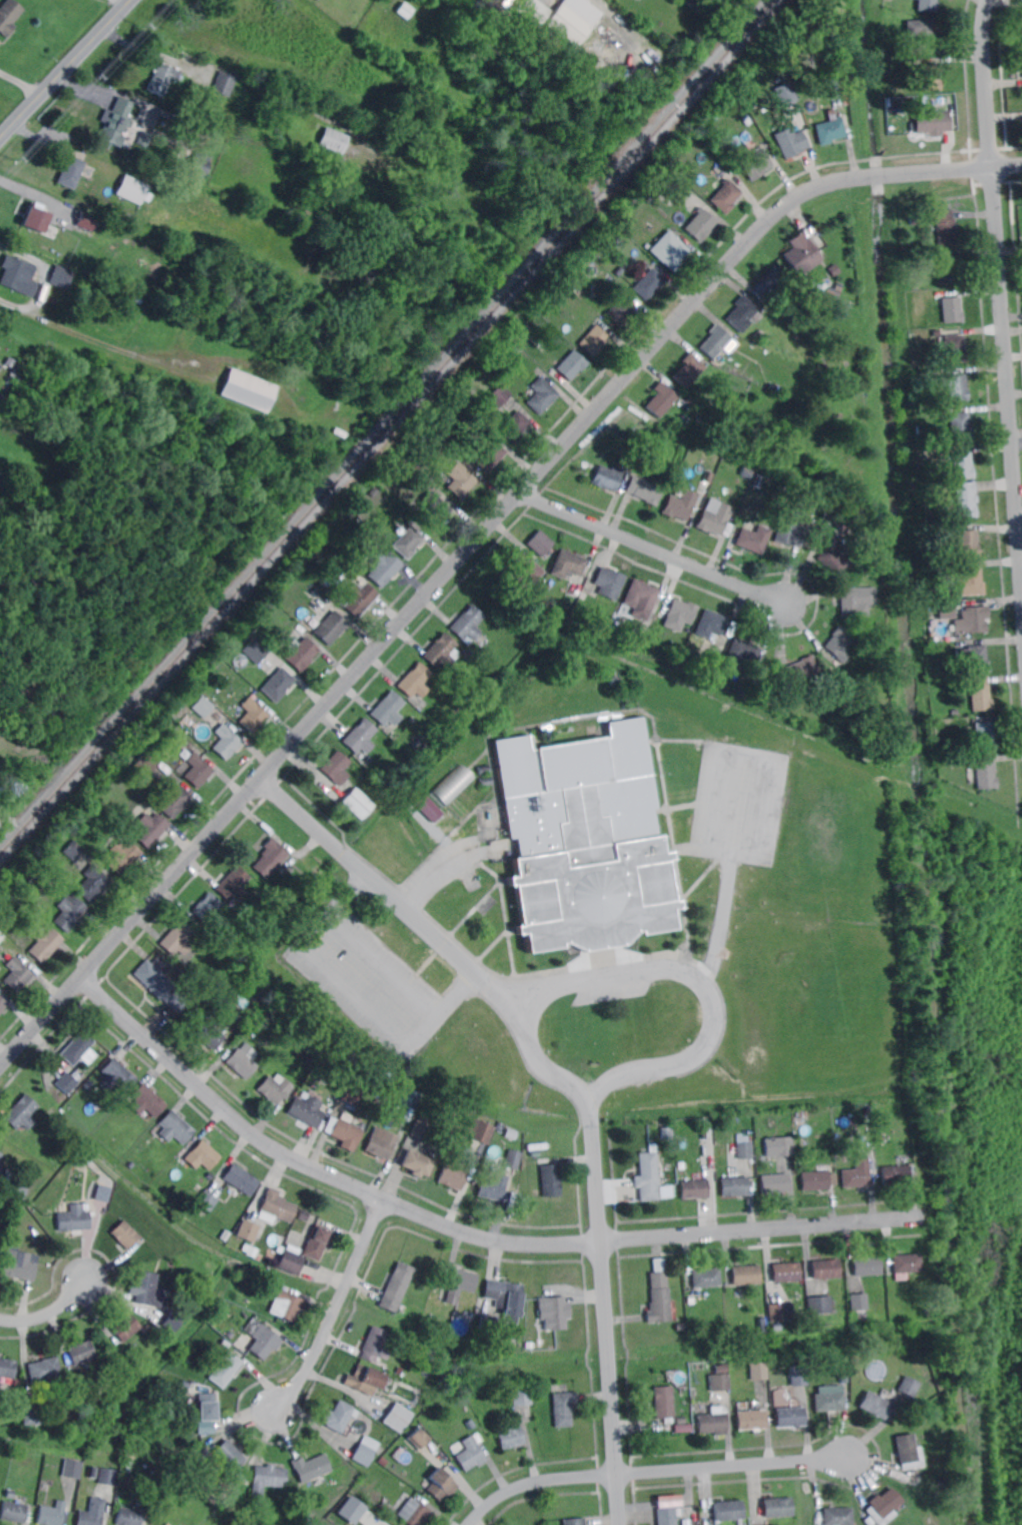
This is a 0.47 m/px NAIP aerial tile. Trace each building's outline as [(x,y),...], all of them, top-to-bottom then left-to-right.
[(7,37),(0,31),(0,9),(7,0),(14,0),(25,9),(13,22),(17,26),(15,29),(13,30),(7,37)] [(510,6),(515,0),(536,0),(550,11),(537,28),(510,6)] [(544,24),(563,0),(586,0),(602,13),(574,49),(544,24)] [(917,10),(918,0),(936,0),(936,1),(938,1),(937,12),(917,10)] [(406,20),(395,12),(403,2),(413,10),(406,20)] [(934,48),(915,49),(914,34),(906,35),(906,20),(933,19),(934,48)] [(601,67),(581,52),(594,35),(614,51),(601,67)] [(177,79),(172,77),(165,96),(149,89),(160,62),(181,70),(177,79)] [(939,80),(942,80),(942,90),(921,91),(920,65),(938,64),(939,80)] [(844,91),(839,65),(822,68),(827,94),(844,91)] [(229,97),(213,90),(221,70),(238,77),(229,97)] [(771,88),(780,106),(796,98),(787,80),(771,88)] [(129,117),(134,119),(131,127),(125,125),(122,134),(126,136),(121,147),(102,138),(109,122),(104,120),(108,109),(114,111),(120,97),(135,103),(129,117)] [(835,117),(840,116),(841,119),(842,118),(846,136),(830,140),(831,143),(820,146),(815,125),(829,121),(827,111),(833,109),(835,117)] [(942,136),(929,137),(929,133),(916,134),(914,112),(949,110),(951,131),(942,132),(942,136)] [(799,130),(800,129),(809,146),(802,149),(785,158),(772,133),(790,125),(788,121),(794,118),(799,130)] [(343,154),(319,144),(326,126),(350,136),(343,154)] [(148,147),(138,142),(144,130),(154,135),(148,147)] [(751,181),(740,164),(756,152),(755,150),(760,146),(773,165),(764,171),(764,172),(751,181)] [(202,182),(187,176),(197,150),(212,156),(202,182)] [(86,163),(74,190),(57,183),(63,168),(60,166),(64,157),(67,158),(69,155),(86,163)] [(677,174),(681,169),(669,157),(664,162),(677,174)] [(726,214),(710,200),(725,184),(719,179),(723,174),(742,192),(731,204),(734,206),(726,214)] [(139,206),(116,194),(125,175),(149,186),(139,206)] [(484,200),(473,196),(478,182),(489,186),(484,200)] [(42,235),(21,225),(29,206),(51,215),(42,235)] [(701,242),(685,228),(699,212),(696,210),(700,206),(717,221),(710,229),(711,231),(701,242)] [(149,225),(135,217),(140,209),(153,218),(149,225)] [(953,219),(956,219),(956,233),(959,232),(959,244),(939,245),(938,233),(931,234),(930,220),(933,220),(933,210),(953,209),(953,219)] [(93,231),(79,225),(84,212),(98,219),(93,231)] [(912,225),(911,218),(918,217),(919,225),(912,225)] [(673,272),(650,249),(668,230),(689,250),(679,261),(681,263),(673,272)] [(793,270),(782,254),(807,237),(818,253),(793,270)] [(19,291),(1,284),(7,268),(2,267),(7,254),(30,263),(19,291)] [(959,271),(960,271),(961,282),(941,284),(939,259),(958,257),(959,271)] [(68,290),(50,283),(58,264),(76,271),(68,290)] [(766,301),(752,288),(773,265),(787,278),(766,301)] [(647,301),(634,287),(653,267),(666,280),(647,301)] [(832,276),(829,272),(835,267),(838,271),(832,276)] [(570,285),(565,280),(573,272),(577,276),(575,279),(576,279),(570,285)] [(755,323),(750,318),(748,320),(750,322),(741,332),(726,319),(737,306),(734,303),(742,294),(758,308),(756,310),(762,315),(755,323)] [(620,328),(605,314),(622,295),(636,308),(626,319),(628,320),(620,328)] [(962,311),(963,311),(964,322),(944,323),(942,298),(960,296),(962,311)] [(713,359),(700,347),(711,334),(709,331),(716,323),(732,338),(713,359)] [(594,357),(579,343),(597,324),(611,337),(601,347),(602,349),(594,357)] [(523,337),(517,331),(522,326),(528,332),(523,337)] [(769,338),(765,342),(761,338),(759,340),(754,335),(760,329),(769,338)] [(963,350),(965,350),(966,362),(945,363),(944,336),(962,335),(963,350)] [(517,355),(509,348),(515,342),(522,349),(517,355)] [(581,371),(580,370),(570,381),(556,368),(574,349),(589,363),(581,371)] [(686,387),(673,376),(685,363),(682,361),(690,352),(706,366),(686,387)] [(36,368),(31,366),(28,373),(26,372),(16,396),(4,390),(17,360),(28,364),(31,356),(40,360),(36,368)] [(267,413),(221,394),(232,367),(278,386),(267,413)] [(967,388),(968,388),(969,399),(950,401),(948,385),(943,386),(942,376),(965,374),(967,388)] [(540,415),(527,402),(537,392),(531,386),(541,376),(560,394),(540,415)] [(658,419),(644,407),(657,392),(653,389),(659,382),(676,397),(658,419)] [(499,409),(488,397),(501,383),(513,394),(499,409)] [(515,444),(499,430),(518,410),(532,422),(521,433),(523,435),(515,444)] [(970,427),(971,426),(972,438),(952,439),(950,413),(968,411),(970,427)] [(345,438),(333,432),(336,428),(347,433),(345,438)] [(488,473),(475,460),(484,450),(478,445),(488,434),(507,452),(488,473)] [(413,457),(408,451),(413,446),(419,452),(413,457)] [(640,461),(636,459),(639,453),(644,455),(640,461)] [(971,468),(973,468),(974,479),(954,480),(952,455),(970,454),(971,468)] [(462,501),(447,486),(454,479),(447,473),(459,461),(479,480),(469,491),(471,493),(462,501)] [(616,492),(604,487),(603,488),(592,484),(600,465),(623,474),(616,492)] [(750,479),(740,475),(743,467),(753,471),(750,479)] [(709,482),(704,480),(707,472),(713,474),(709,482)] [(654,507),(645,502),(625,492),(633,475),(663,489),(654,507)] [(975,495),(977,494),(978,501),(976,501),(977,516),(958,518),(956,492),(945,493),(944,483),(974,480),(975,491),(974,491),(975,495)] [(801,497),(791,494),(793,488),(803,491),(801,497)] [(688,522),(674,516),(673,518),(663,514),(671,494),(682,499),(685,489),(699,495),(688,522)] [(436,531),(421,516),(427,510),(420,503),(431,491),(451,510),(442,519),(445,522),(436,531)] [(813,508),(808,507),(807,504),(809,500),(812,499),(814,499),(816,501),(816,506),(813,508)] [(722,536),(708,530),(707,532),(697,528),(705,508),(715,513),(720,502),(734,508),(722,536)] [(799,526),(806,528),(801,546),(775,540),(781,515),(783,515),(786,503),(803,507),(799,526)] [(844,533),(833,521),(844,511),(855,524),(844,533)] [(763,554),(736,544),(742,527),(756,532),(759,524),(772,530),(763,554)] [(409,560),(394,545),(413,525),(426,538),(416,549),(417,550),(409,560)] [(542,557),(528,544),(541,529),(555,543),(542,557)] [(977,545),(979,545),(979,557),(959,558),(958,532),(976,531),(977,545)] [(837,578),(817,557),(837,539),(856,560),(837,578)] [(536,584),(530,579),(522,588),(502,570),(521,548),(547,572),(536,584)] [(582,576),(569,571),(565,579),(552,573),(562,549),(589,560),(582,576)] [(386,557),(390,552),(404,565),(383,588),(370,576),(378,566),(371,560),(379,551),(386,557)] [(939,579),(937,563),(954,561),(955,578),(939,579)] [(617,601),(599,593),(602,586),(595,583),(602,566),(627,576),(617,601)] [(982,582),(984,582),(985,594),(957,596),(955,572),(963,571),(963,568),(981,566),(982,582)] [(645,622),(630,615),(634,608),(623,603),(633,579),(659,590),(645,622)] [(363,587),(368,581),(382,594),(360,618),(346,605),(355,596),(349,591),(357,581),(363,587)] [(841,618),(840,588),(875,587),(876,604),(868,605),(868,616),(841,618)] [(688,603),(689,601),(699,606),(692,625),(685,622),(681,632),(664,625),(674,598),(688,603)] [(940,619),(938,602),(954,601),(956,618),(940,619)] [(475,640),(470,635),(465,640),(451,628),(473,604),(487,616),(477,627),(483,631),(475,640)] [(984,620),(986,620),(986,631),(967,633),(967,631),(954,632),(953,619),(962,619),(961,610),(965,610),(965,606),(982,605),(982,604),(988,604),(989,617),(984,617),(984,620)] [(726,636),(712,630),(709,639),(695,633),(706,608),(733,620),(726,636)] [(331,646),(316,631),(336,609),(351,624),(331,646)] [(843,663),(824,646),(833,635),(832,634),(839,625),(855,639),(844,652),(849,656),(843,663)] [(283,645),(273,635),(282,626),(292,635),(283,645)] [(245,642),(238,636),(244,629),(251,635),(245,642)] [(447,669),(441,663),(437,668),(423,656),(445,632),(458,645),(454,649),(460,654),(447,669)] [(628,647),(639,651),(644,637),(633,633),(628,647)] [(259,664),(244,650),(257,636),(272,650),(259,664)] [(323,650),(302,672),(287,658),(292,653),(287,648),(296,639),(301,643),(308,636),(323,650)] [(272,647),(267,642),(272,637),(277,641),(272,647)] [(753,665),(740,659),(736,667),(723,662),(734,637),(760,648),(753,665)] [(986,662),(989,661),(989,674),(968,675),(967,662),(956,663),(955,651),(966,650),(966,647),(985,646),(986,662)] [(470,659),(464,654),(468,649),(474,655),(470,659)] [(805,687),(796,690),(794,684),(780,688),(774,671),(801,662),(800,658),(812,654),(818,674),(802,680),(805,687)] [(423,698),(417,693),(413,698),(399,686),(420,661),(434,673),(426,684),(431,689),(423,698)] [(278,703),(262,689),(283,666),(297,679),(287,690),(288,691),(278,703)] [(612,686),(610,679),(616,677),(618,684),(612,686)] [(987,685),(988,685),(989,699),(991,699),(992,712),(988,712),(988,711),(971,712),(969,678),(986,677),(987,685)] [(842,692),(838,685),(845,682),(849,689),(842,692)] [(752,700),(738,695),(740,689),(754,694),(752,700)] [(398,727),(392,722),(387,727),(373,714),(394,691),(409,704),(400,714),(405,718),(398,727)] [(205,719),(193,707),(205,695),(217,706),(205,719)] [(255,734),(241,721),(250,711),(243,705),(251,696),(272,716),(255,734)] [(655,807),(651,807),(655,835),(659,834),(662,851),(669,850),(671,857),(666,858),(673,899),(677,899),(678,906),(671,907),(673,926),(640,933),(640,929),(635,930),(622,943),(583,949),(565,941),(561,942),(562,946),(527,951),(525,932),(517,933),(516,924),(520,924),(514,883),(509,884),(508,876),(516,874),(513,858),(520,856),(516,835),(510,837),(494,739),(528,734),(531,748),(609,736),(607,721),(640,716),(655,807)] [(367,754),(361,749),(357,754),(343,741),(365,718),(378,730),(370,740),(375,745),(367,754)] [(228,760),(214,747),(223,738),(216,731),(224,722),(245,742),(228,760)] [(976,752),(974,724),(993,722),(995,751),(976,752)] [(178,748),(168,738),(178,727),(189,737),(178,748)] [(423,755),(414,747),(420,740),(429,748),(423,755)] [(149,775),(144,769),(138,775),(132,768),(151,749),(163,761),(149,775)] [(341,786),(322,768),(340,750),(353,763),(346,770),(351,775),(341,786)] [(200,788),(186,776),(195,766),(188,760),(196,751),(216,770),(200,788)] [(965,764),(965,757),(974,756),(974,764),(965,764)] [(996,778),(999,777),(999,788),(978,789),(976,763),(995,762),(996,778)] [(446,806),(433,792),(462,763),(476,777),(446,806)] [(480,775),(478,766),(489,765),(490,773),(480,775)] [(481,787),(480,778),(491,776),(492,785),(481,787)] [(175,787),(178,783),(193,796),(182,808),(184,809),(176,818),(174,816),(172,818),(157,805),(168,794),(163,790),(170,783),(175,787)] [(361,820),(342,803),(355,787),(375,805),(361,820)] [(414,802),(432,822),(443,812),(425,793),(414,802)] [(89,812),(81,805),(87,799),(94,806),(89,812)] [(144,809),(140,805),(145,800),(149,804),(144,809)] [(172,825),(150,849),(136,836),(145,826),(140,821),(148,812),(153,817),(159,812),(172,825)] [(268,879),(254,866),(264,855),(263,854),(268,848),(266,845),(274,836),(292,853),(268,879)] [(76,862),(65,852),(75,839),(87,850),(76,862)] [(126,845),(131,840),(144,852),(122,876),(109,864),(117,854),(112,849),(120,840),(126,845)] [(92,904),(77,890),(87,878),(83,874),(92,863),(112,881),(101,892),(102,893),(92,904)] [(240,902),(234,896),(229,902),(215,890),(238,865),(252,878),(242,888),(248,893),(240,902)] [(313,886),(306,880),(312,872),(319,878),(313,886)] [(56,887),(52,883),(57,878),(61,883),(56,887)] [(213,928),(194,910),(211,891),(225,904),(217,912),(223,917),(213,928)] [(68,933),(55,921),(63,911),(58,907),(70,893),(88,909),(68,933)] [(185,956),(180,950),(175,955),(161,943),(183,919),(197,932),(188,941),(194,946),(185,956)] [(66,939),(44,963),(30,950),(39,941),(33,936),(42,927),(47,932),(52,926),(66,939)] [(18,994),(4,982),(13,972),(7,966),(18,953),(28,962),(24,967),(34,976),(18,994)] [(171,967),(164,975),(175,986),(173,988),(175,989),(177,987),(191,1001),(179,1014),(163,999),(161,1001),(133,974),(147,960),(152,964),(160,956),(171,967)] [(10,1004),(0,1015),(0,994),(10,1004)] [(215,1050),(194,1032),(207,1018),(227,1036),(215,1050)] [(74,1066),(61,1053),(83,1030),(96,1042),(74,1066)] [(260,1054),(253,1060),(260,1067),(248,1080),(227,1061),(239,1047),(241,1049),(248,1042),(260,1054)] [(313,1064),(306,1058),(313,1050),(319,1055),(313,1064)] [(126,1093),(116,1084),(111,1090),(102,1081),(107,1076),(102,1071),(114,1057),(138,1079),(126,1093)] [(68,1095),(56,1083),(67,1071),(80,1082),(68,1095)] [(280,1083),(285,1078),(294,1086),(277,1106),(258,1089),(270,1075),(280,1083)] [(342,1085),(337,1083),(341,1075),(346,1078),(342,1085)] [(155,1118),(145,1110),(140,1115),(126,1102),(142,1083),(167,1105),(155,1118)] [(358,1107),(342,1100),(349,1084),(365,1090),(358,1107)] [(29,1130),(23,1125),(19,1130),(5,1118),(26,1093),(40,1106),(31,1116),(37,1121),(29,1130)] [(335,1108),(323,1131),(288,1112),(297,1097),(307,1102),(310,1095),(335,1108)] [(184,1145),(175,1135),(169,1142),(160,1133),(165,1127),(160,1123),(173,1109),(197,1131),(184,1145)] [(430,1122),(422,1119),(424,1112),(432,1115),(430,1122)] [(337,1120),(337,1119),(349,1124),(350,1121),(352,1122),(354,1118),(366,1123),(355,1147),(354,1147),(353,1148),(343,1144),(344,1142),(329,1136),(330,1134),(324,1132),(330,1118),(337,1120)] [(488,1145),(465,1135),(473,1118),(495,1127),(488,1145)] [(434,1144),(412,1134),(418,1119),(441,1129),(434,1144)] [(398,1137),(388,1160),(365,1151),(372,1134),(373,1134),(376,1128),(398,1137)] [(662,1141),(661,1129),(669,1128),(670,1140),(662,1141)] [(751,1159),(736,1160),(736,1159),(730,1159),(729,1146),(736,1146),(735,1138),(749,1137),(751,1159)] [(766,1157),(764,1139),(792,1137),(794,1155),(766,1157)] [(210,1171),(202,1163),(197,1169),(185,1158),(204,1139),(223,1157),(210,1171)] [(83,1160),(76,1154),(81,1149),(87,1155),(83,1160)] [(428,1177),(402,1165),(409,1149),(436,1161),(428,1177)] [(518,1169),(506,1166),(510,1149),(522,1152),(518,1169)] [(657,1188),(673,1187),(674,1197),(658,1198),(658,1201),(640,1202),(640,1187),(634,1188),(633,1177),(639,1176),(638,1154),(655,1153),(657,1186),(657,1188)] [(842,1187),(841,1170),(855,1169),(854,1158),(867,1157),(869,1185),(842,1187)] [(251,1196),(224,1178),(235,1163),(262,1181),(251,1196)] [(462,1191),(439,1182),(446,1165),(458,1170),(461,1163),(472,1167),(462,1191)] [(543,1197),(541,1165),(559,1164),(561,1195),(543,1197)] [(882,1185),(881,1167),(908,1165),(910,1183),(882,1185)] [(802,1191),(800,1173),(828,1170),(829,1188),(802,1191)] [(502,1202),(478,1195),(483,1177),(495,1180),(497,1174),(509,1176),(502,1202)] [(762,1194),(760,1176),(788,1174),(789,1191),(762,1194)] [(722,1197),(721,1178),(748,1177),(749,1195),(722,1197)] [(682,1199),(680,1181),(708,1179),(709,1197),(682,1199)] [(110,1186),(97,1183),(93,1198),(107,1201),(110,1186)] [(290,1223),(276,1217),(273,1225),(259,1218),(262,1211),(260,1211),(267,1195),(266,1194),(269,1187),(280,1192),(279,1196),(286,1199),(285,1201),(298,1206),(290,1223)] [(210,1213),(197,1203),(206,1190),(220,1199),(210,1213)] [(83,1211),(91,1211),(92,1229),(60,1231),(58,1212),(72,1211),(71,1204),(83,1203),(83,1211)] [(307,1222),(298,1219),(302,1209),(310,1213),(307,1222)] [(129,1250),(112,1232),(125,1220),(142,1237),(129,1250)] [(255,1243),(238,1236),(244,1220),(261,1227),(255,1243)] [(320,1261),(303,1254),(316,1223),(333,1230),(320,1261)] [(265,1260),(261,1252),(270,1248),(274,1256),(265,1260)] [(297,1276),(277,1267),(285,1249),(305,1258),(297,1276)] [(34,1282),(2,1276),(7,1250),(31,1254),(30,1262),(37,1263),(34,1282)] [(905,1280),(893,1281),(893,1273),(891,1274),(890,1256),(918,1255),(919,1272),(904,1273),(905,1280)] [(853,1276),(852,1258),(880,1256),(881,1274),(853,1276)] [(813,1279),(811,1261),(839,1259),(840,1277),(813,1279)] [(396,1314),(380,1306),(399,1261),(416,1268),(396,1314)] [(799,1282),(772,1284),(771,1281),(766,1281),(765,1267),(770,1267),(770,1265),(798,1263),(799,1282)] [(733,1285),(732,1267),(759,1265),(760,1283),(733,1285)] [(474,1294),(461,1290),(459,1297),(447,1294),(454,1268),(479,1275),(474,1294)] [(692,1289),(691,1271),(718,1269),(719,1287),(692,1289)] [(164,1300),(156,1299),(154,1306),(136,1303),(142,1271),(160,1274),(158,1287),(166,1289),(164,1300)] [(667,1288),(668,1288),(671,1323),(646,1324),(645,1312),(649,1312),(648,1303),(650,1303),(649,1289),(650,1289),(649,1274),(665,1272),(667,1288)] [(518,1323),(504,1321),(506,1309),(495,1307),(496,1299),(484,1297),(487,1279),(524,1284),(518,1323)] [(303,1311),(300,1310),(295,1323),(270,1312),(276,1298),(269,1295),(274,1283),(283,1287),(282,1289),(304,1299),(304,1300),(307,1301),(303,1311)] [(850,1311),(849,1295),(865,1294),(867,1310),(850,1311)] [(808,1314),(807,1297),(830,1295),(832,1312),(808,1314)] [(566,1309),(568,1309),(568,1316),(566,1316),(567,1329),(549,1330),(548,1319),(540,1320),(539,1305),(547,1305),(546,1298),(565,1297),(566,1309)] [(190,1311),(183,1306),(188,1300),(194,1304),(190,1311)] [(768,1323),(767,1306),(791,1304),(792,1321),(768,1323)] [(183,1317),(171,1309),(161,1324),(173,1332),(183,1317)] [(125,1342),(112,1328),(130,1312),(143,1327),(125,1342)] [(857,1324),(856,1314),(866,1314),(866,1323),(857,1324)] [(498,1332),(480,1330),(482,1315),(500,1317),(498,1332)] [(276,1350),(273,1348),(264,1360),(249,1349),(257,1339),(252,1335),(261,1323),(283,1340),(276,1350)] [(759,1332),(758,1324),(765,1324),(766,1331),(759,1332)] [(145,1334),(142,1330),(147,1325),(151,1328),(145,1334)] [(388,1360),(379,1356),(377,1363),(362,1357),(365,1351),(363,1350),(374,1325),(391,1332),(385,1345),(393,1348),(388,1360)] [(232,1340),(227,1335),(231,1332),(236,1337),(232,1340)] [(75,1365),(69,1348),(91,1339),(98,1356),(75,1365)] [(223,1388),(209,1377),(229,1351),(243,1362),(223,1388)] [(33,1383),(29,1363),(59,1357),(63,1376),(33,1383)] [(1,1389),(0,1389),(0,1358),(19,1361),(16,1379),(3,1377),(1,1389)] [(750,1381),(749,1364),(765,1363),(767,1379),(750,1381)] [(380,1390),(377,1389),(374,1396),(343,1384),(347,1374),(353,1376),(358,1364),(386,1375),(380,1390)] [(790,1387),(789,1366),(805,1365),(806,1386),(790,1387)] [(710,1393),(709,1376),(728,1375),(729,1392),(710,1393)] [(910,1400),(895,1392),(903,1377),(918,1385),(910,1400)] [(195,1393),(190,1391),(192,1383),(198,1385),(195,1393)] [(672,1422),(665,1423),(665,1418),(657,1418),(654,1387),(655,1386),(672,1385),(675,1416),(672,1417),(672,1422)] [(514,1406),(513,1388),(531,1387),(532,1404),(514,1406)] [(881,1420),(874,1416),(873,1418),(869,1416),(869,1415),(855,1407),(864,1391),(890,1405),(881,1420)] [(554,1427),(552,1394),(576,1392),(577,1404),(571,1404),(572,1426),(554,1427)] [(201,1420),(200,1394),(216,1393),(217,1420),(201,1420)] [(812,1413),(811,1395),(840,1393),(841,1411),(812,1413)] [(339,1431),(320,1421),(327,1408),(331,1410),(337,1398),(352,1406),(339,1431)] [(402,1434),(384,1422),(397,1402),(415,1414),(402,1434)] [(25,1426),(24,1405),(39,1404),(40,1425),(25,1426)] [(725,1436),(713,1437),(713,1433),(698,1434),(696,1415),(710,1414),(709,1407),(720,1406),(724,1409),(726,1432),(725,1432),(725,1436)] [(798,1427),(798,1428),(790,1428),(790,1427),(776,1428),(775,1409),(803,1407),(804,1426),(798,1427)] [(737,1431),(736,1413),(764,1411),(765,1430),(737,1431)] [(471,1429),(467,1422),(472,1419),(476,1426),(471,1429)] [(673,1431),(690,1431),(689,1423),(673,1424),(673,1431)] [(652,1433),(651,1426),(664,1425),(664,1432),(652,1433)] [(419,1450),(407,1439),(418,1426),(430,1437),(419,1450)] [(502,1450),(497,1433),(520,1426),(525,1444),(502,1450)] [(478,1467),(477,1465),(465,1472),(455,1456),(466,1449),(462,1441),(472,1434),(488,1461),(478,1467)] [(913,1448),(917,1447),(921,1467),(899,1471),(892,1437),(910,1434),(913,1448)] [(367,1467),(351,1459),(365,1435),(380,1444),(367,1467)] [(232,1473),(213,1451),(226,1439),(246,1460),(232,1473)] [(193,1457),(189,1453),(193,1449),(197,1453),(193,1457)] [(333,1471),(302,1483),(293,1460),(303,1456),(306,1462),(326,1453),(333,1471)] [(81,1479),(63,1476),(66,1460),(84,1463),(81,1479)] [(273,1468),(287,1469),(285,1488),(264,1486),(263,1497),(251,1496),(254,1466),(266,1467),(266,1464),(274,1465),(273,1468)] [(97,1478),(88,1477),(90,1467),(99,1468),(97,1478)] [(115,1486),(100,1483),(102,1468),(118,1470),(115,1486)] [(442,1502),(428,1488),(445,1471),(458,1484),(442,1502)] [(402,1490),(398,1486),(402,1482),(406,1485),(402,1490)] [(893,1515),(881,1524),(874,1524),(862,1511),(868,1506),(866,1503),(874,1495),(877,1498),(888,1488),(900,1502),(890,1511),(893,1515)] [(15,1498),(8,1496),(9,1490),(16,1492),(15,1498)] [(336,1512),(353,1524),(366,1506),(349,1494),(336,1512)] [(432,1511),(421,1524),(411,1524),(398,1515),(412,1496),(432,1511)] [(107,1499),(102,1524),(78,1524),(81,1510),(90,1512),(93,1497),(107,1499)] [(763,1518),(762,1500),(790,1497),(791,1516),(763,1518)] [(25,1523),(2,1519),(5,1501),(29,1505),(25,1523)] [(726,1503),(740,1501),(742,1518),(715,1522),(713,1503),(720,1502),(720,1501),(726,1501),(726,1503)] [(66,1510),(62,1524),(50,1524),(39,1523),(42,1505),(66,1510)] [(144,1511),(142,1524),(117,1524),(121,1507),(144,1511)] [(675,1517),(676,1524),(658,1524),(657,1509),(675,1507),(675,1509),(680,1509),(681,1517),(675,1517)] [(850,1509),(850,1524),(821,1524),(821,1509),(850,1509)] [(315,1514),(317,1524),(306,1524),(305,1516),(315,1514)] [(585,1517),(563,1518),(563,1524),(585,1524),(585,1517)]
